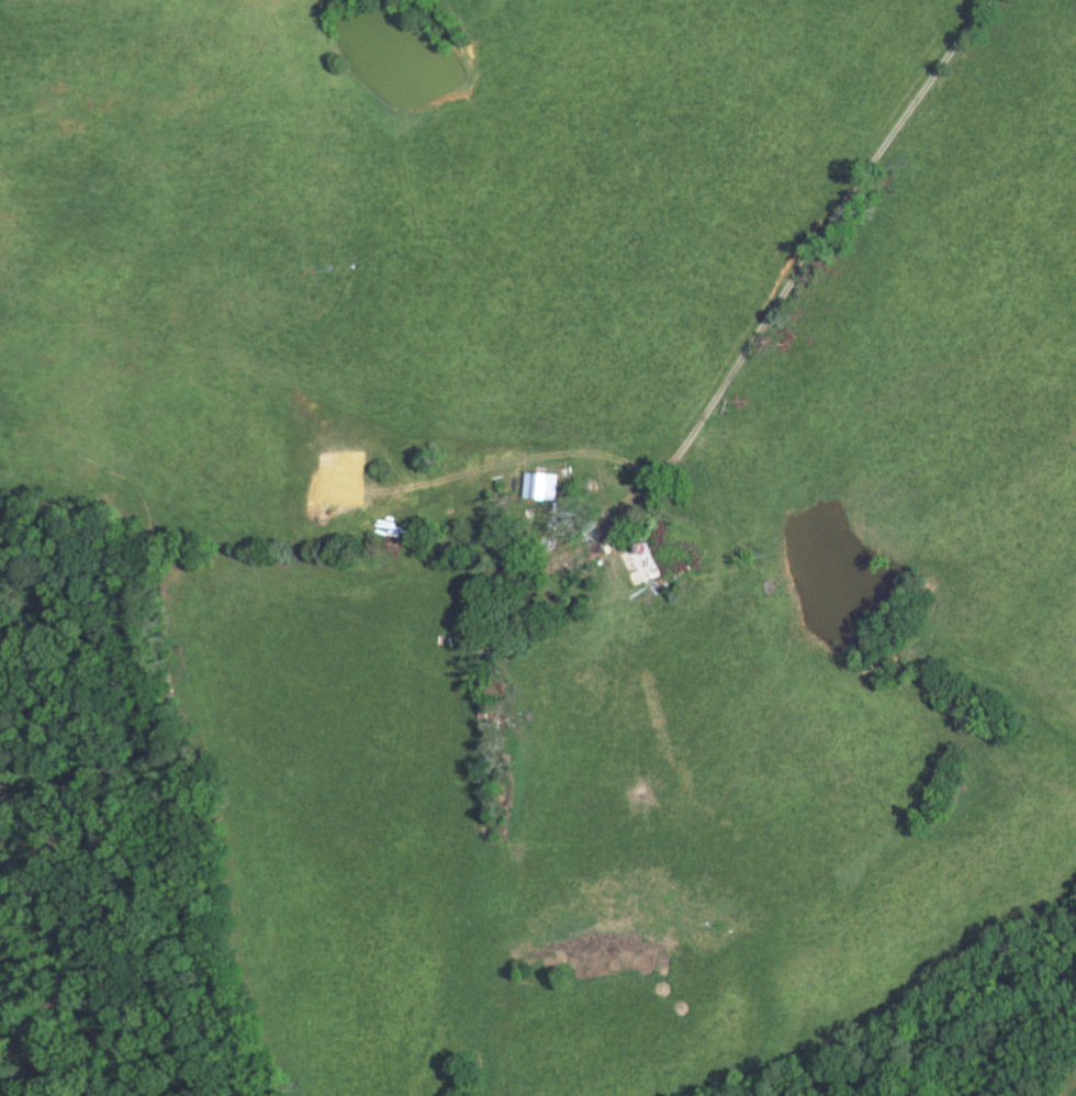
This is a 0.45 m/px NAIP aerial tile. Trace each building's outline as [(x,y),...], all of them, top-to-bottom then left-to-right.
[(546,555),(552,573),(608,555),(602,537),(546,555)] [(647,584),(665,575),(647,540),(629,548),(647,584)]
